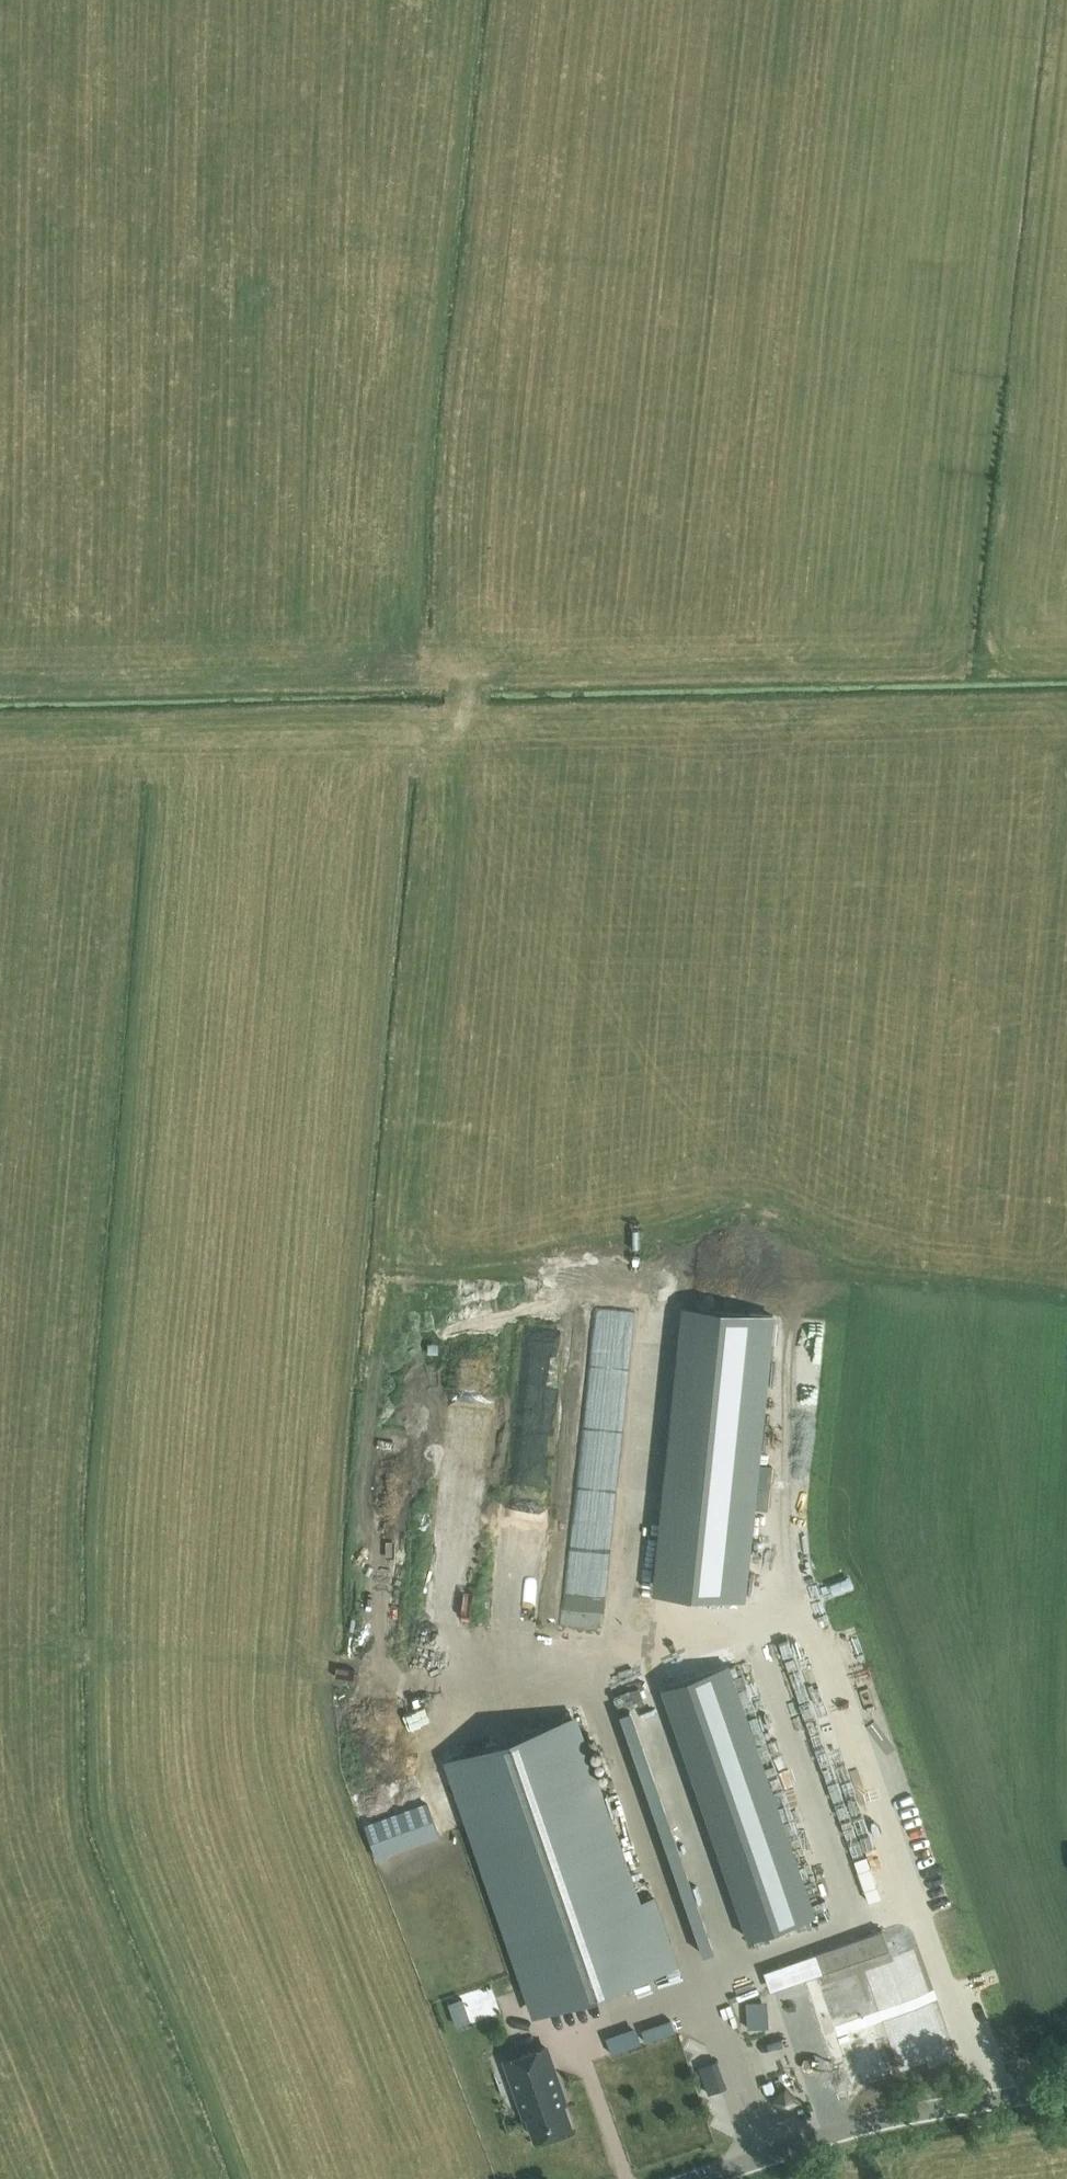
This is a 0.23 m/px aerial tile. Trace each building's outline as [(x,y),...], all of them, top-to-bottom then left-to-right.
[(730,1662),(673,1682),(760,1935),(817,1915),(730,1662)] [(638,1905),(573,1719),(449,1761),(536,2012),(678,1963),(656,1899),(638,1905)] [(870,1904),(882,1899),(868,1858),(856,1862),(870,1904)] [(882,1930),(764,1970),(770,1989),(888,1948),(882,1930)] [(830,2046),(836,2062),(820,2068),(831,2099),(843,2095),(838,2082),(856,2075),(853,2067),(861,2064),(852,2038),(830,2046)] [(547,2073),(538,2049),(506,2060),(525,2115),(528,2114),(536,2138),(570,2126),(559,2095),(562,2094),(554,2071),(547,2073)]
